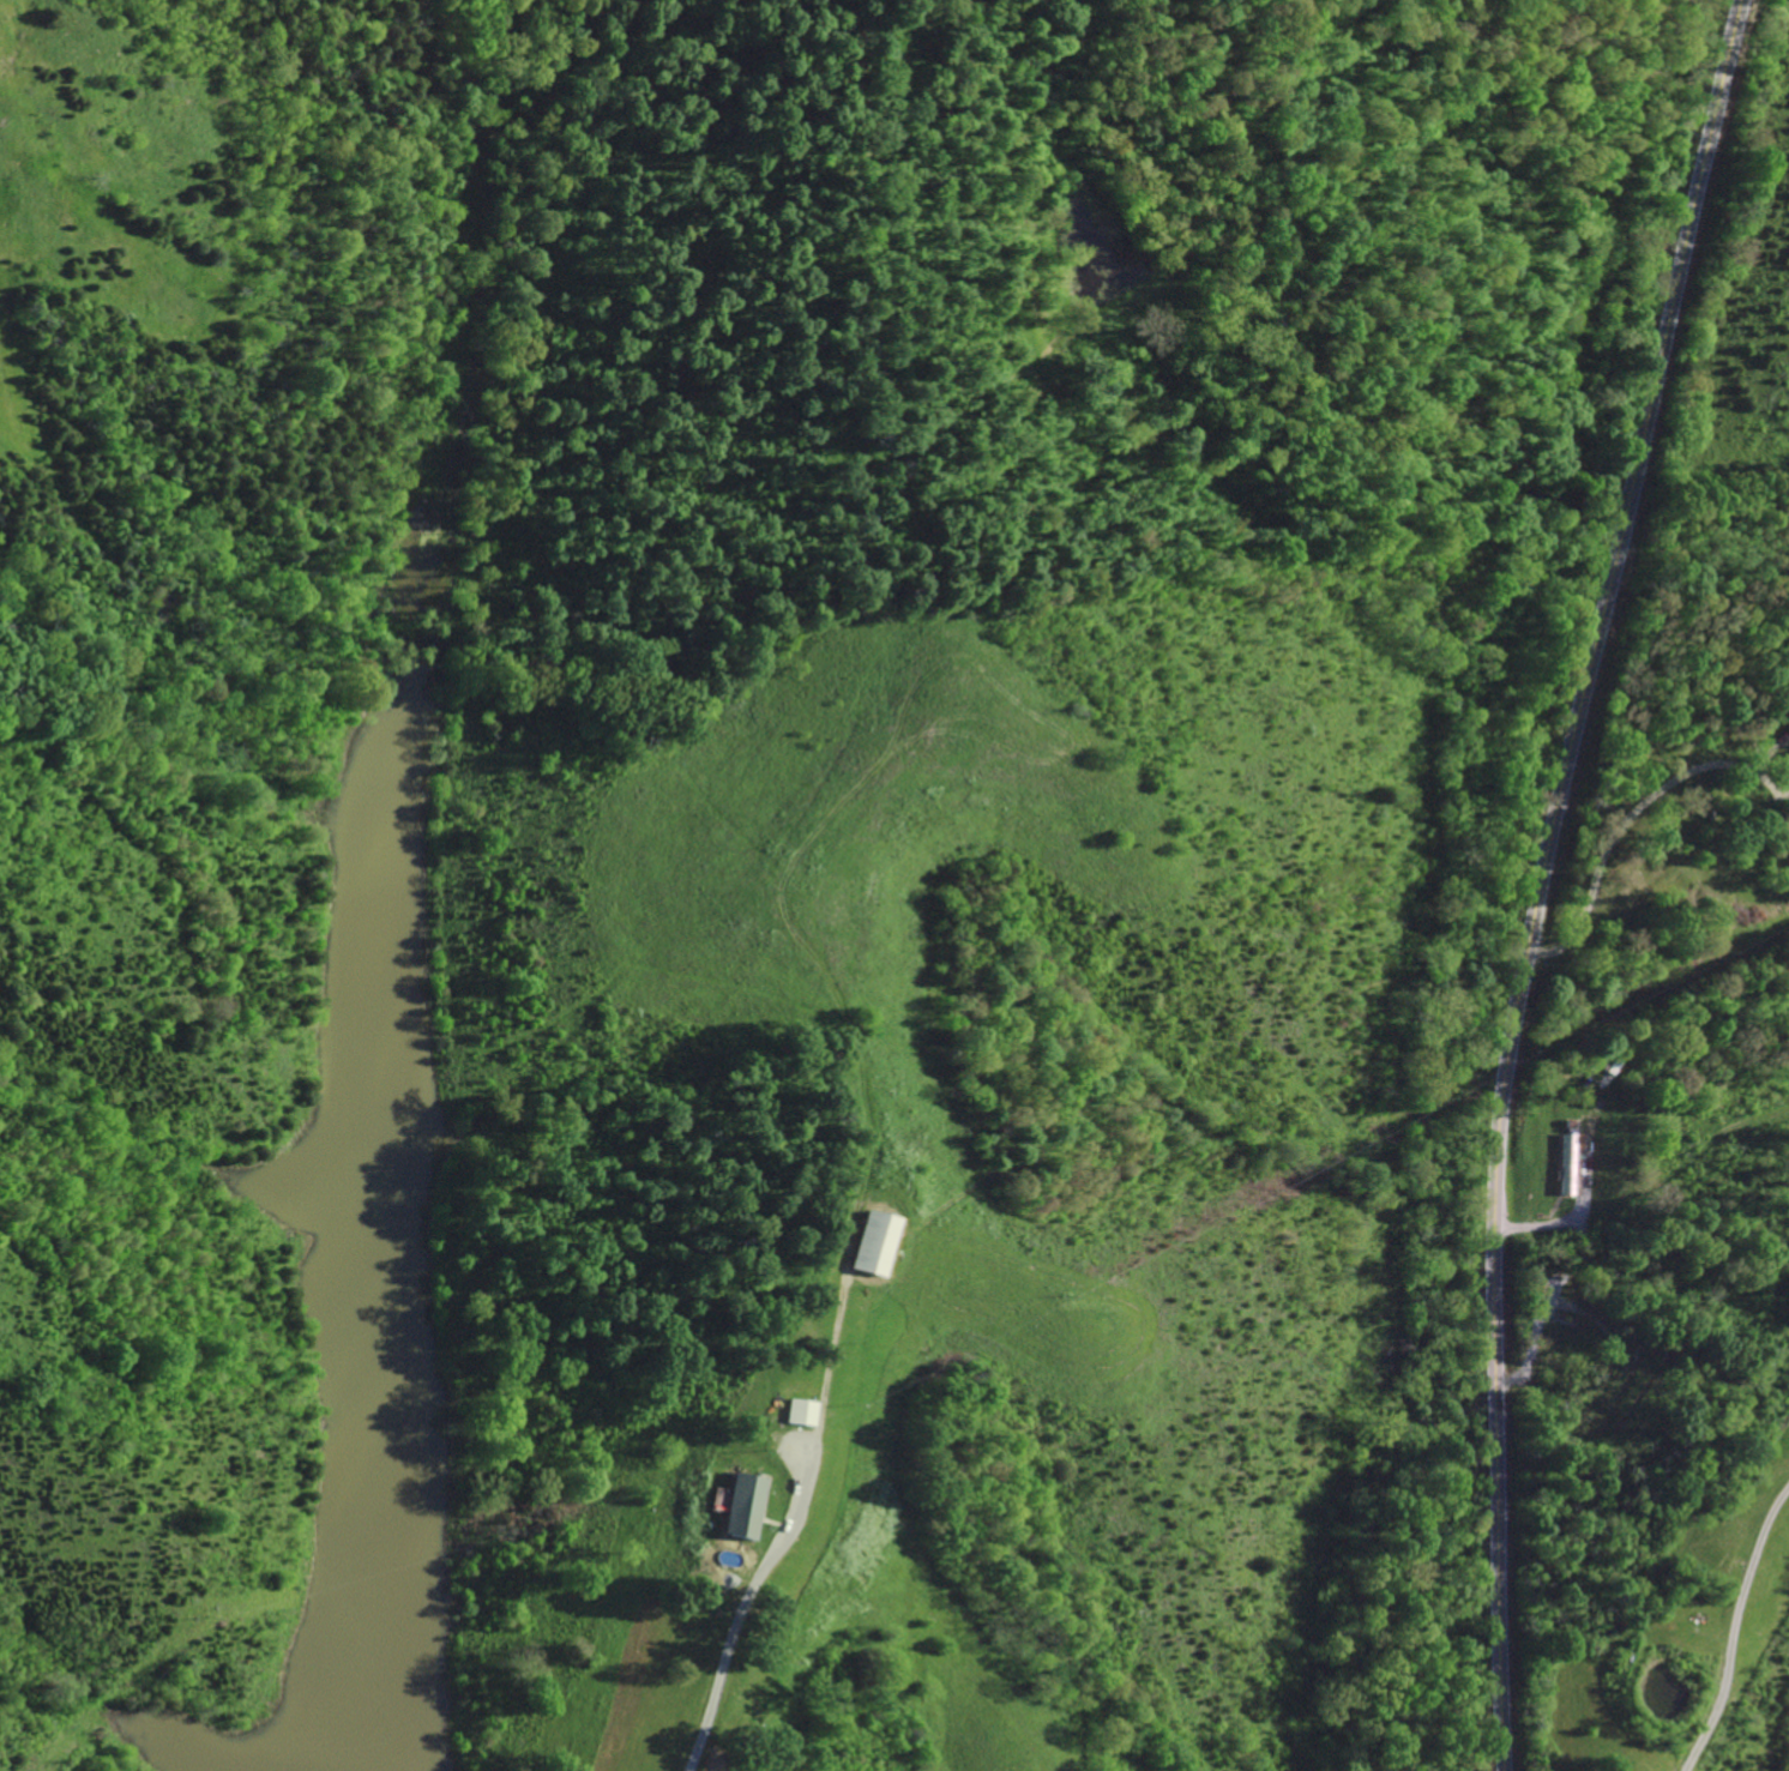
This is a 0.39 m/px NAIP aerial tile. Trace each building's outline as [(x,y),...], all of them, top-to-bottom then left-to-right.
[(888,1217),(855,1209),(839,1269),(872,1277),(888,1217)] [(807,1427),(811,1403),(784,1398),(780,1422),(807,1427)] [(748,1541),(763,1479),(730,1472),(715,1534),(748,1541)]
